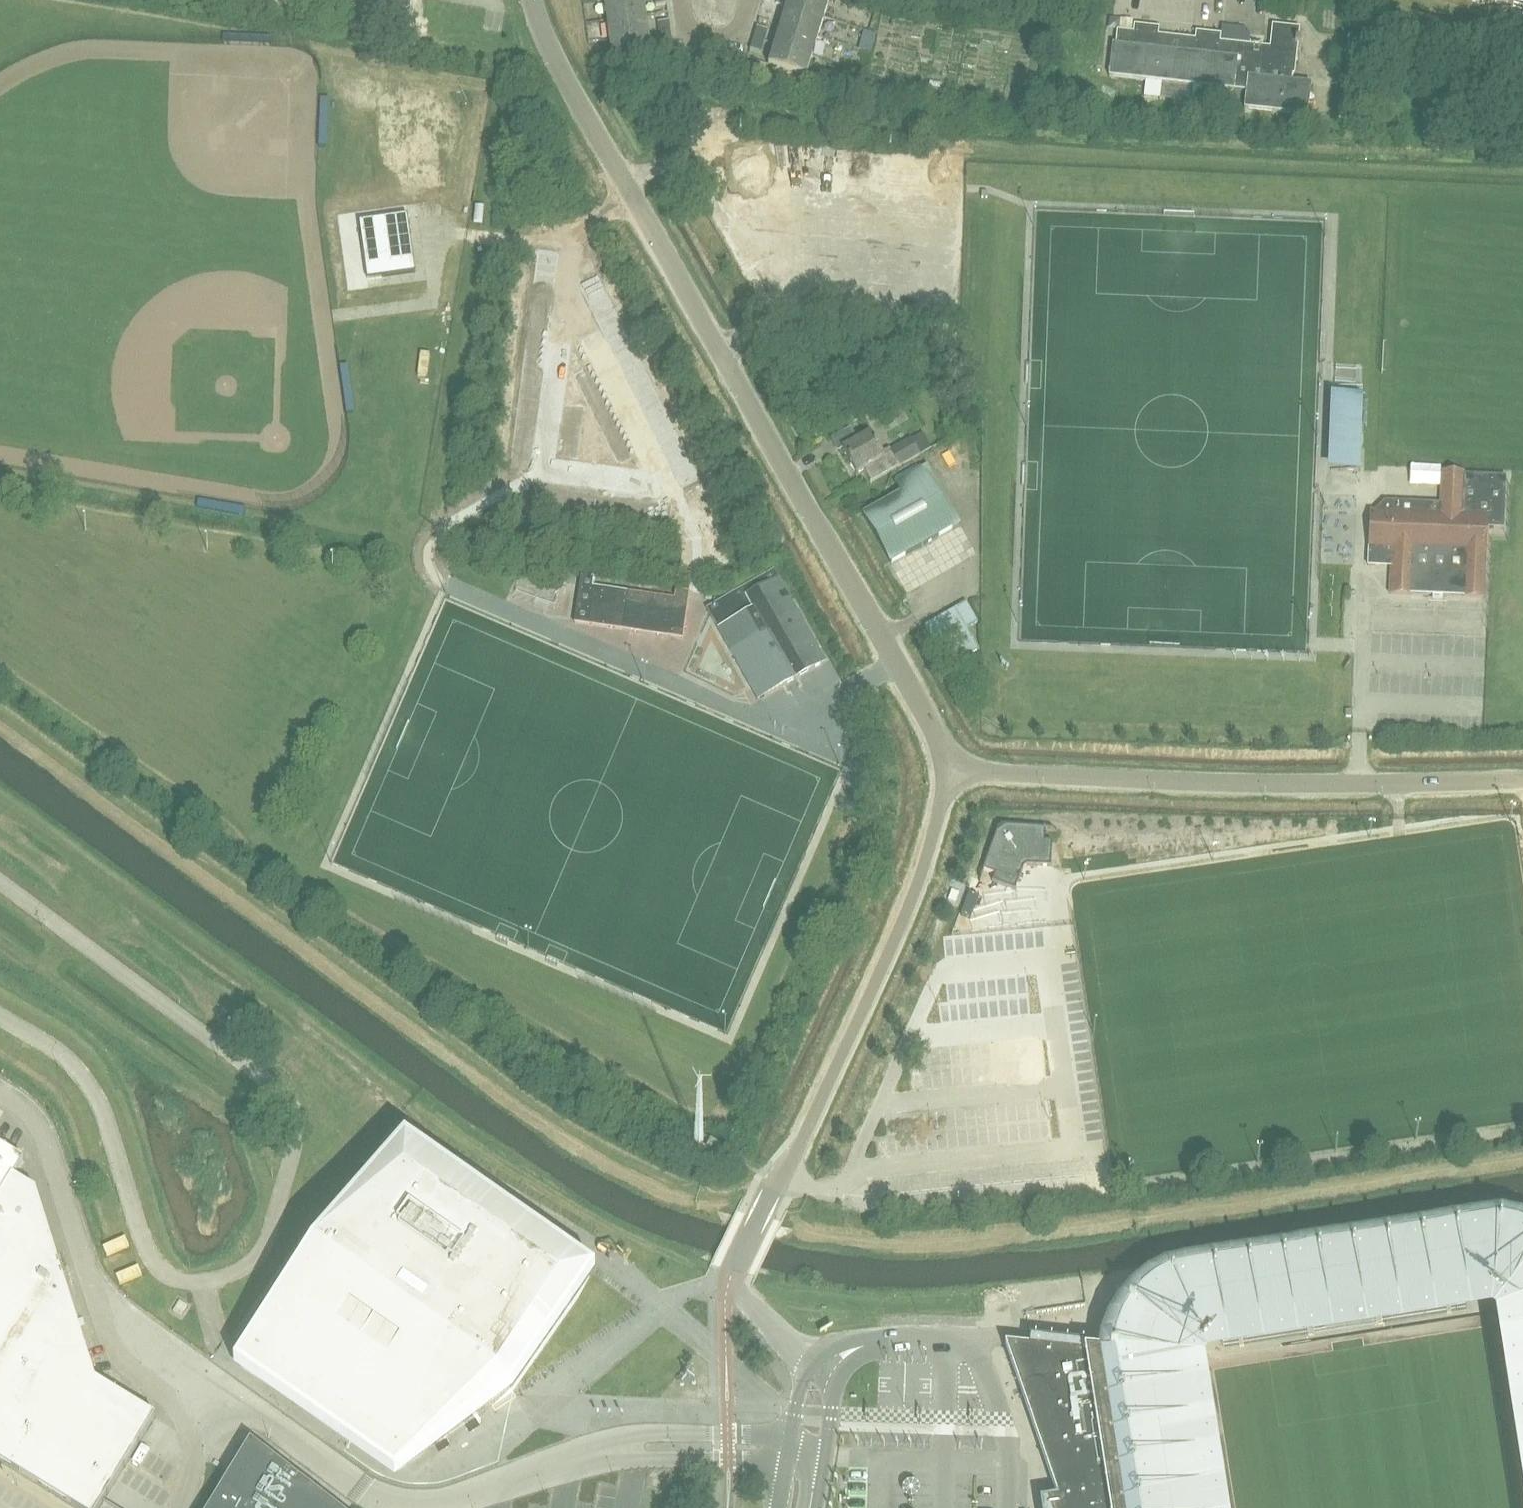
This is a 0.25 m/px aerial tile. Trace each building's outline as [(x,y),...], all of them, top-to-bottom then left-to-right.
[(645,16),(643,0),(611,0),(603,1),(606,21),(645,16)] [(775,2),(767,0),(764,0),(761,12),(771,15),(775,2)] [(786,6),(823,17),(829,0),(788,0),(786,6)] [(1522,17),(1522,0),(1466,0),(1522,17)] [(823,17),(786,6),(780,26),(817,37),(823,17)] [(608,42),(648,36),(645,16),(606,21),(608,42)] [(670,33),(668,21),(657,23),(659,35),(670,33)] [(1157,28),(1133,25),(1132,33),(1115,31),(1114,45),(1111,45),(1108,76),(1233,90),(1245,91),(1243,108),(1307,116),(1310,84),(1291,82),(1292,75),(1293,75),(1298,29),(1271,25),(1269,48),(1219,42),(1220,35),(1194,32),(1193,39),(1157,35),(1157,28)] [(817,37),(780,26),(774,46),(811,58),(817,37)] [(766,31),(756,28),(752,39),(763,43),(769,45),(772,37),(765,35),(766,31)] [(670,33),(659,35),(661,46),(671,44),(670,33)] [(611,62),(651,56),(648,36),(608,42),(611,62)] [(759,54),(763,43),(752,39),(749,50),(759,54)] [(811,58),(774,46),(767,66),(805,78),(811,58)] [(407,215),(359,222),(367,280),(416,273),(407,215)] [(1330,470),(1358,471),(1362,398),(1334,396),(1330,470)] [(880,453),(869,434),(842,449),(855,473),(863,469),(870,482),(919,454),(910,439),(889,451),(888,449),(880,453)] [(954,528),(920,469),(895,483),(901,493),(863,515),(891,564),(954,528)] [(1384,501),(1384,502),(1385,502),(1385,501),(1389,502),(1389,512),(1385,512),(1385,513),(1370,512),(1368,565),(1391,566),(1390,594),(1484,598),(1486,528),(1504,528),(1506,476),(1464,475),(1464,473),(1442,472),(1440,503),(1384,501)] [(773,572),(748,586),(706,610),(757,699),(824,661),(773,572)] [(581,576),(574,624),(682,638),(688,593),(676,591),(675,599),(591,587),(593,578),(581,576)] [(966,602),(924,626),(936,647),(946,641),(958,662),(979,650),(967,629),(978,623),(966,602)] [(1005,826),(1005,827),(997,832),(997,831),(983,869),(994,874),(992,881),(1015,890),(1024,868),(1027,865),(1051,866),(1052,841),(1044,841),(1045,828),(1005,826)] [(312,1252),(290,1284),(234,1364),(279,1396),(394,1476),(513,1391),(595,1273),(405,1140),(312,1252)] [(12,1178),(23,1160),(0,1146),(0,1198),(12,1178)] [(156,1418),(95,1381),(35,1192),(12,1178),(0,1198),(0,1463),(73,1507),(100,1507),(156,1418)] [(1503,1212),(1502,1212),(1501,1212),(1163,1265),(1161,1265),(1160,1266),(1159,1267),(1151,1271),(1143,1276),(1135,1282),(1122,1295),(1111,1311),(1103,1328),(1098,1347),(1030,1340),(1029,1349),(1006,1347),(1058,1499),(1040,1502),(1041,1507),(1195,1507),(1169,1338),(1518,1284),(1522,1313),(1522,1217),(1503,1212)] [(210,1507),(335,1507),(250,1442),(210,1507)]
